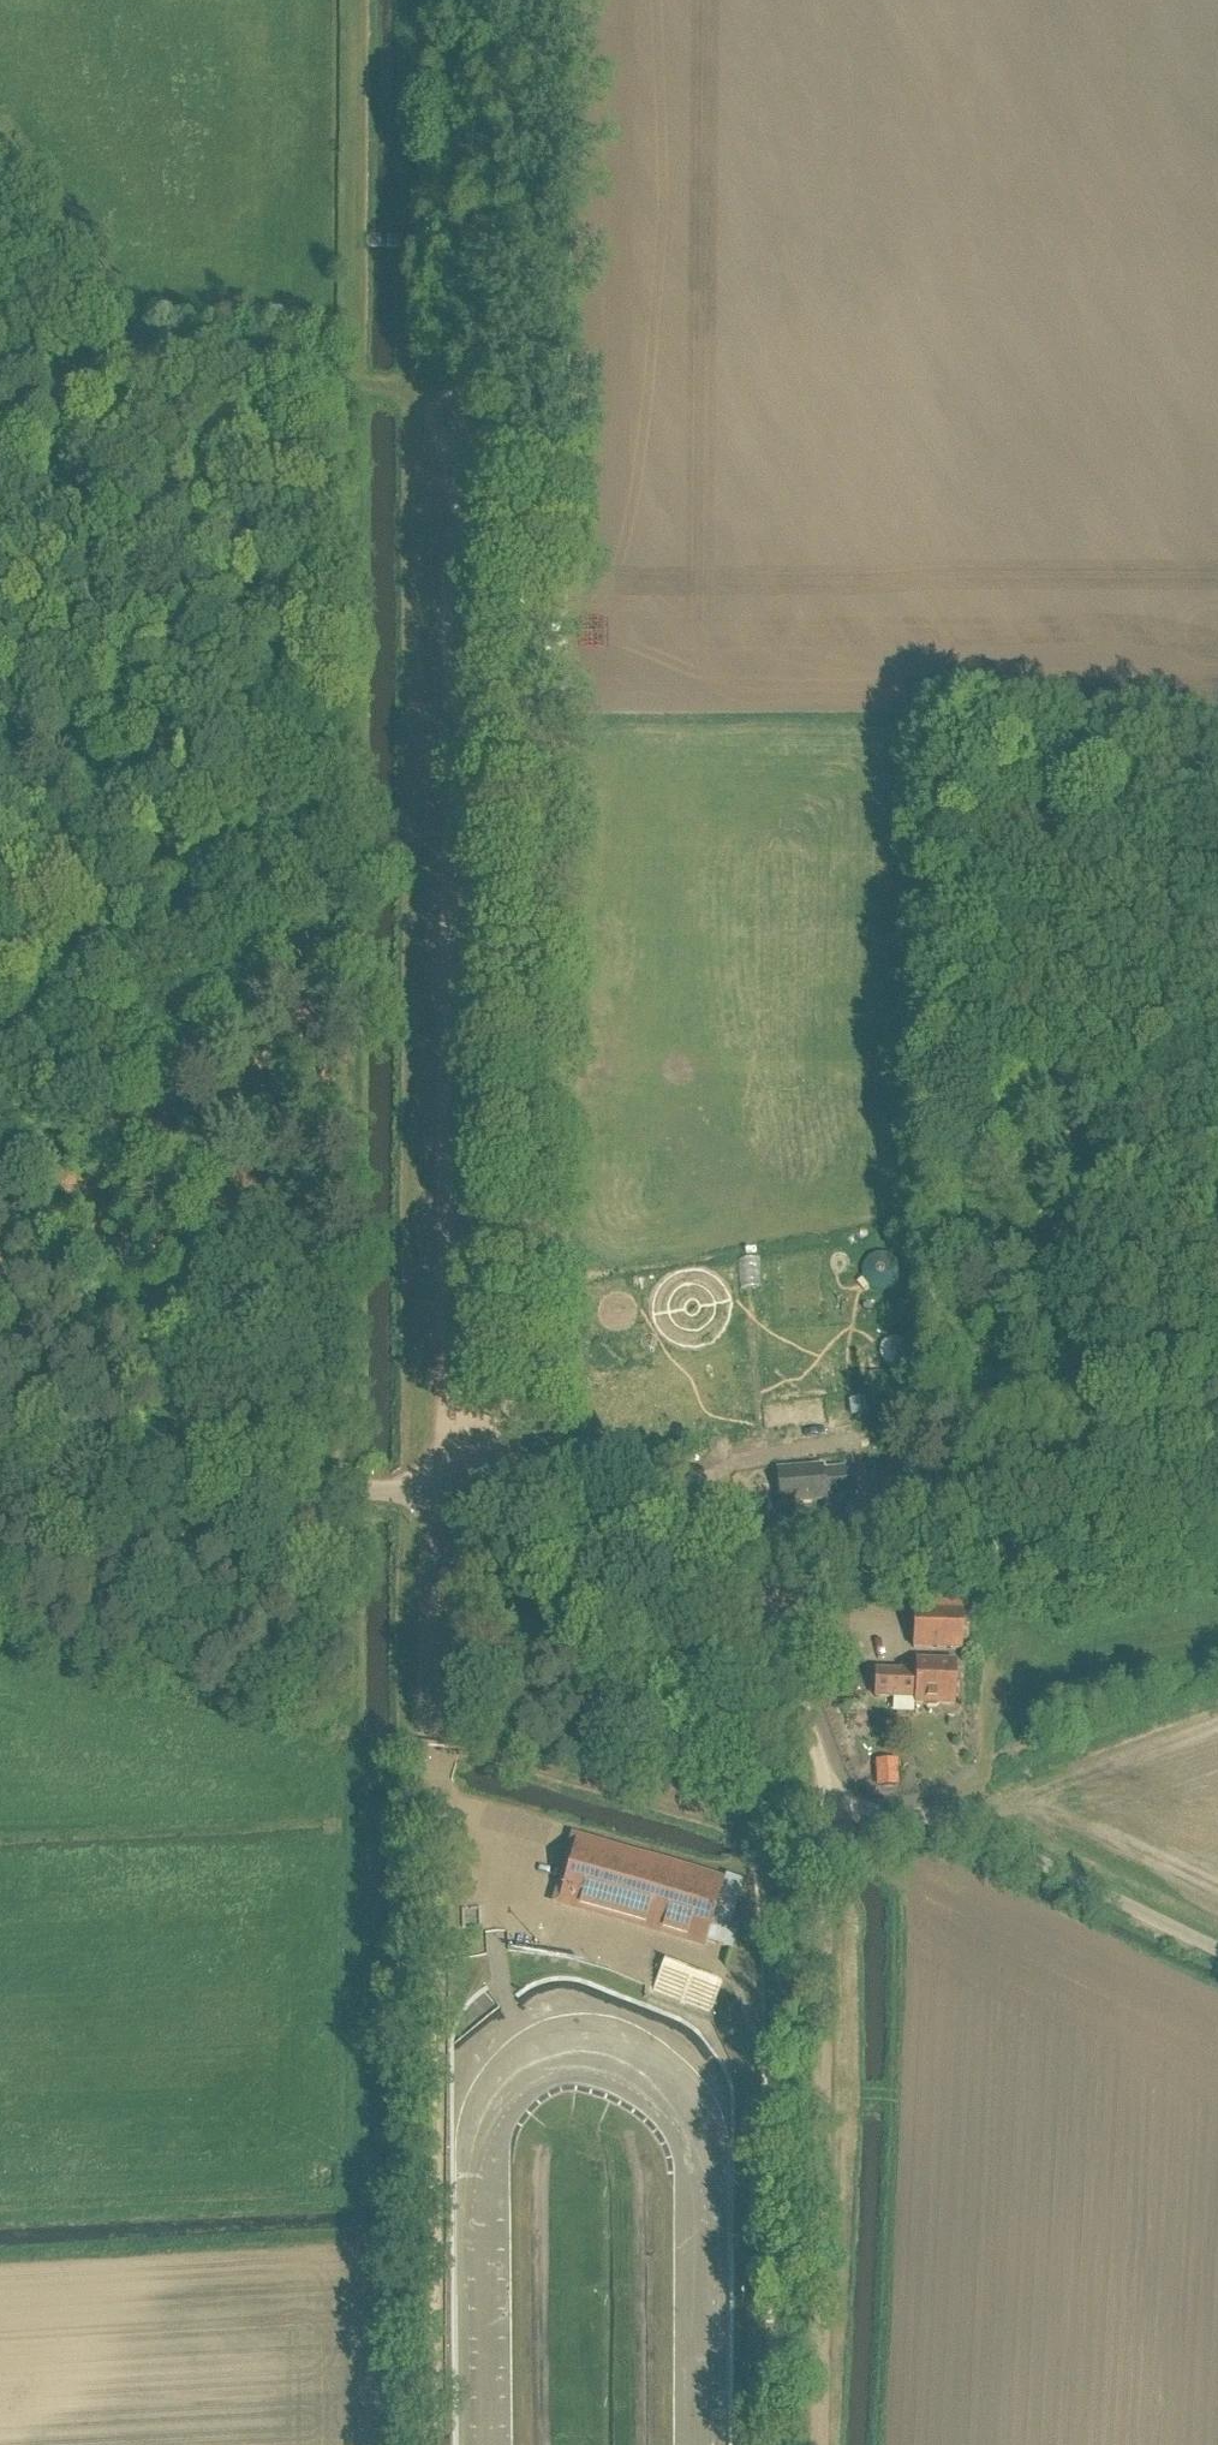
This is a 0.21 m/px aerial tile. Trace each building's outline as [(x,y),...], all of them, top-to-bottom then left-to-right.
[(866,1400),(848,1402),(850,1419),(868,1416),(866,1400)] [(844,1500),(842,1468),(823,1469),(823,1465),(774,1468),(777,1505),(844,1500)] [(843,1502),(843,1530),(888,1530),(889,1502),(843,1502)] [(911,1611),(911,1649),(958,1650),(958,1612),(911,1611)] [(914,1674),(895,1673),(873,1673),(873,1699),(913,1700),(913,1704),(921,1705),(925,1709),(934,1709),(938,1705),(952,1706),(953,1662),(914,1662),(914,1674)] [(897,1763),(875,1764),(876,1789),(898,1788),(897,1763)] [(686,1877),(688,1872),(575,1840),(557,1906),(580,1912),(581,1907),(723,1948),(738,1895),(723,1891),(724,1887),(686,1877)] [(664,1964),(653,1992),(711,2014),(722,1985),(664,1964)] [(411,2246),(411,2260),(425,2261),(425,2247),(411,2246)] [(774,2250),(774,2265),(785,2265),(785,2250),(774,2250)]
